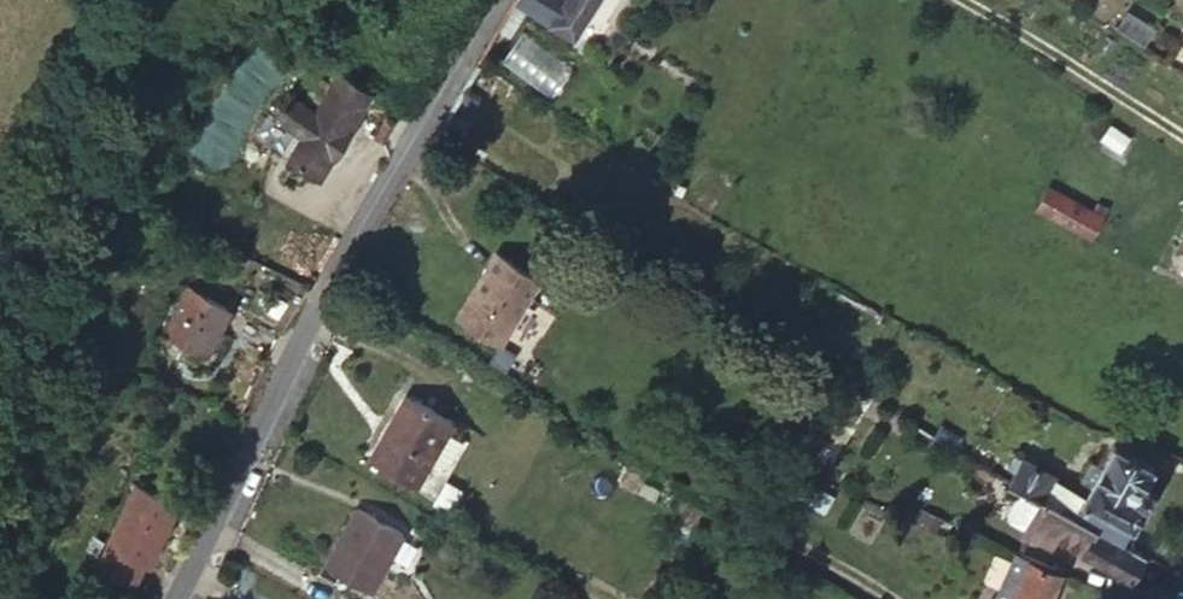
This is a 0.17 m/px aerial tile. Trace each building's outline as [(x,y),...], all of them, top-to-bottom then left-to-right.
[(599,10),(606,0),(584,0),(599,10)] [(1145,44),(1152,29),(1125,16),(1118,31),(1145,44)] [(1165,26),(1154,45),(1182,63),(1182,38),(1165,26)] [(369,103),(337,84),(290,160),(323,181),(369,103)] [(1096,206),(1054,181),(1039,205),(1096,238),(1111,214),(1096,206)] [(1096,206),(1111,214),(1118,200),(1104,192),(1096,206)] [(468,323),(507,344),(543,278),(499,254),(486,277),(492,280),(481,299),(474,301),(466,315),(468,323)] [(228,321),(190,301),(168,344),(208,363),(228,321)] [(446,436),(454,423),(408,398),(369,463),(416,489),(446,436)] [(431,463),(444,470),(459,444),(446,436),(431,463)] [(1117,445),(1086,496),(1139,530),(1153,511),(1140,502),(1160,473),(1117,445)] [(1019,481),(1041,494),(1130,545),(1139,530),(1086,496),(1026,462),(1021,466),(1026,469),(1019,481)] [(797,508),(808,514),(817,497),(774,472),(764,489),(797,508)] [(434,503),(448,511),(459,491),(445,483),(434,503)] [(132,493),(108,557),(143,572),(149,573),(173,507),(132,493)] [(1135,581),(1150,558),(1130,545),(1041,494),(1034,507),(1043,515),(1039,523),(1135,581)] [(403,542),(352,514),(318,574),(363,598),(371,598),(403,542)] [(1011,582),(1026,550),(1008,541),(992,575),(1011,582)] [(1026,550),(1011,582),(1004,598),(1056,598),(1070,572),(1026,550)] [(143,572),(108,557),(97,587),(133,598),(143,572)]
